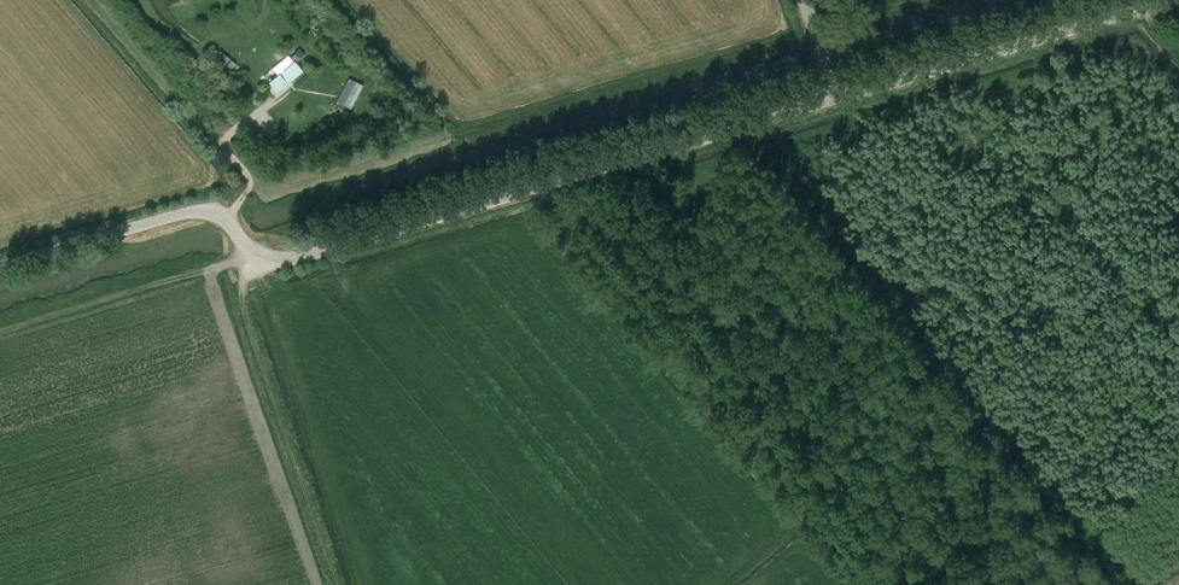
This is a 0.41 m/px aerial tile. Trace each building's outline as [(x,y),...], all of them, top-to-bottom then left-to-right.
[(296,61),(269,83),(278,93),(305,71),(296,61)]
